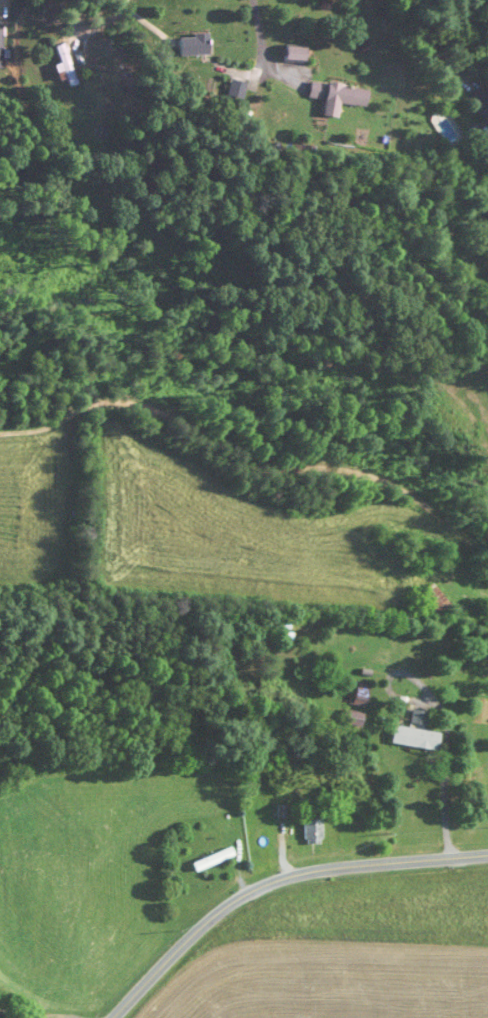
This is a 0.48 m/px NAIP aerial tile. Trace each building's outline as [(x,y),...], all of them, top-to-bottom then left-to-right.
[(199,34),(168,34),(168,56),(199,56),(199,34)] [(51,63),(44,65),(49,81),(59,79),(61,85),(69,83),(58,42),(46,45),(51,63)] [(296,62),(296,48),(275,48),(275,62),(296,62)] [(331,119),(333,104),(359,108),(361,90),(305,82),(303,99),(317,101),(315,117),(331,119)] [(446,606),(424,585),(412,596),(434,618),(446,606)] [(366,707),(366,683),(351,683),(351,707),(366,707)] [(337,725),(360,729),(363,714),(340,710),(337,725)] [(409,725),(428,726),(429,714),(410,712),(409,725)] [(388,744),(435,752),(438,734),(391,726),(388,744)] [(318,845),(318,820),(300,820),(300,845),(318,845)] [(232,856),(228,847),(188,866),(193,875),(232,856)]
